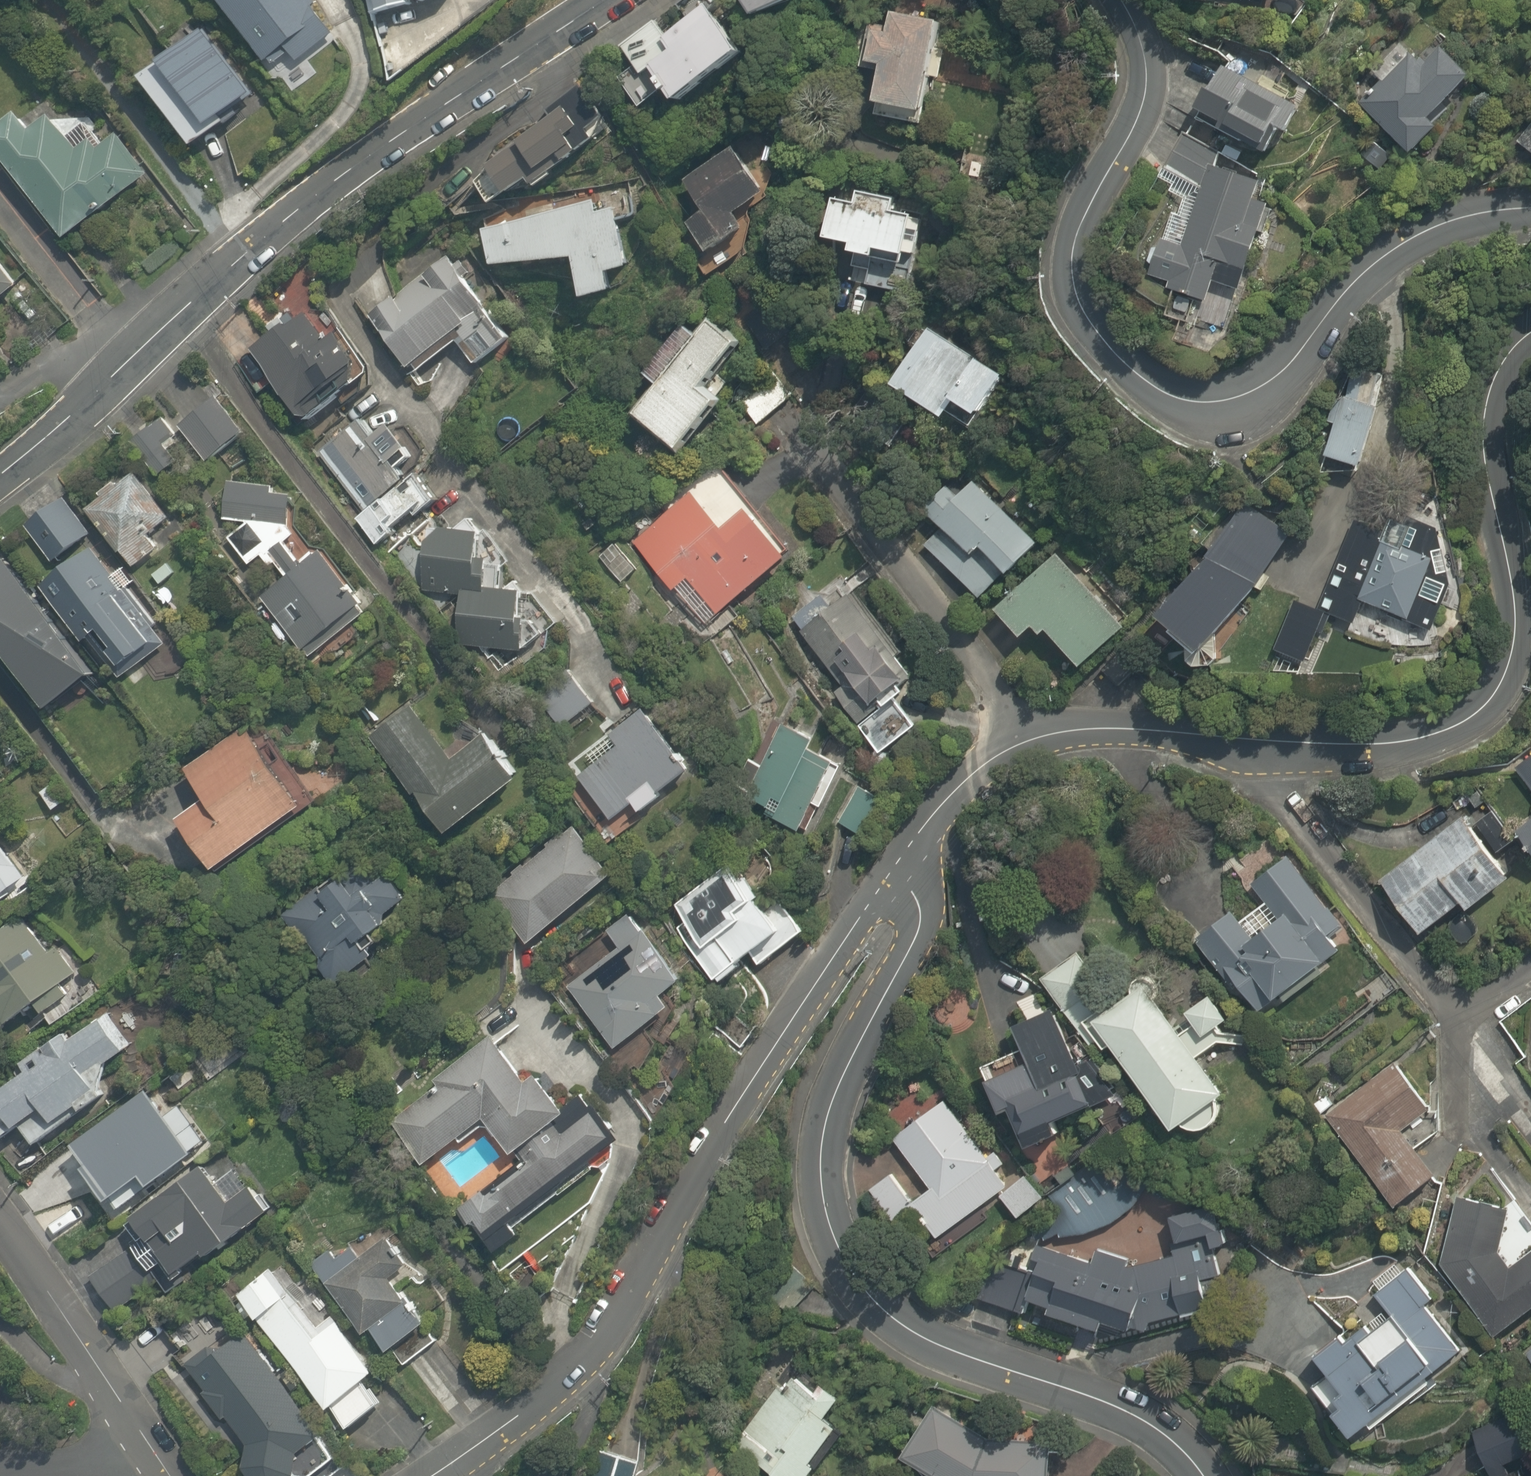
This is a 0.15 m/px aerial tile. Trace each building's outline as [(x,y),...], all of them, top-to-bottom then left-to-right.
[(261,67),(266,63),(272,71),(287,60),(296,71),(339,38),(324,18),(310,0),(209,0),(261,67)] [(383,19),(453,1),(453,0),(378,0),(383,19)] [(766,28),(803,0),(745,0),(766,28)] [(859,0),(850,0),(857,8),(859,0)] [(654,74),(681,114),(748,67),(707,9),(662,41),(675,59),(654,74)] [(865,50),(854,49),(851,69),(882,73),(877,113),(923,119),(928,80),(941,82),(945,51),(932,49),(935,28),(889,22),(888,33),(868,30),(865,50)] [(214,136),(260,101),(205,29),(135,82),(194,159),(217,141),(214,136)] [(1433,125),(1472,82),(1437,51),(1424,65),(1400,44),(1374,74),(1384,83),(1367,103),(1379,114),(1371,123),(1416,163),(1443,133),(1433,125)] [(1220,128),(1215,136),(1228,143),(1233,136),(1268,157),(1281,136),(1289,140),(1303,116),(1222,67),(1194,112),(1220,128)] [(548,118),(552,123),(472,186),(494,214),(527,187),(536,198),(584,159),(571,143),(601,119),(580,92),(548,118)] [(29,116),(0,136),(0,156),(63,245),(152,182),(118,135),(101,147),(73,107),(39,131),(29,116)] [(734,222),(767,200),(733,147),(684,178),(705,212),(681,227),(707,267),(747,241),(734,222)] [(1209,284),(1236,293),(1266,208),(1253,203),(1260,184),(1210,167),(1204,186),(1181,252),(1160,244),(1148,280),(1169,287),(1166,295),(1201,307),(1209,284)] [(894,216),(896,204),(858,197),(856,209),(835,205),(827,249),(855,254),(853,262),(880,267),(881,259),(911,265),(919,221),(894,216)] [(587,309),(615,302),(610,284),(631,278),(611,201),(485,233),(496,274),(576,266),(587,309)] [(372,317),(419,378),(462,344),(478,364),(511,338),(447,258),(372,317)] [(17,291),(0,269),(0,304),(17,291)] [(316,309),(251,355),(303,430),(368,385),(316,309)] [(660,390),(636,421),(682,456),(719,409),(705,399),(744,348),(712,323),(696,343),(679,330),(643,377),(660,390)] [(975,425),(1005,381),(935,332),(893,391),(944,426),(955,411),(975,425)] [(758,425),(793,396),(771,369),(736,398),(758,425)] [(242,438),(218,403),(184,428),(209,462),(242,438)] [(1359,473),(1374,412),(1342,404),(1326,465),(1359,473)] [(176,440),(163,423),(134,445),(158,475),(177,461),(166,448),(176,440)] [(415,483),(407,472),(418,464),(393,432),(377,444),(364,427),(322,459),(367,517),(358,524),(379,551),(398,537),(396,535),(418,518),(439,502),(421,479),(415,483)] [(689,587),(714,622),(793,564),(727,474),(635,542),(675,597),(689,587)] [(147,543),(170,524),(129,475),(85,512),(135,573),(157,555),(147,543)] [(1039,542),(972,482),(955,501),(944,491),(904,535),(983,605),(1039,542)] [(272,490),(228,485),(224,523),(250,525),(228,541),(250,570),(265,558),(284,582),(262,598),(306,654),(360,611),(317,556),(304,566),(286,543),(296,536),(289,526),(291,500),(271,498),(272,490)] [(88,541),(61,501),(25,526),(53,565),(88,541)] [(1206,660),(1296,540),(1252,507),(1161,627),(1206,660)] [(1431,632),(1453,573),(1440,532),(1388,513),(1351,529),(1320,613),(1349,624),(1357,605),(1431,632)] [(443,536),(428,547),(423,593),(462,598),(456,648),(520,656),(527,602),(486,597),(490,565),(480,564),(483,541),(443,536)] [(90,556),(46,591),(89,647),(99,639),(126,673),(160,646),(90,556)] [(1052,558),(995,614),(1027,647),(1039,635),(1079,676),(1124,631),(1052,558)] [(4,567),(0,570),(0,657),(47,717),(92,681),(4,567)] [(855,600),(802,635),(864,727),(916,692),(855,600)] [(1303,664),(1320,615),(1298,607),(1280,656),(1303,664)] [(593,704),(570,671),(538,693),(561,726),(593,704)] [(453,761),(411,710),(370,743),(449,840),(520,782),(482,736),(453,761)] [(577,779),(610,825),(651,796),(655,802),(690,777),(643,712),(608,737),(618,750),(577,779)] [(206,803),(178,823),(216,873),(317,798),(260,722),(186,776),(206,803)] [(816,742),(784,729),(753,801),(782,814),(779,820),(805,831),(814,810),(820,813),(836,776),(807,763),(816,742)] [(1517,771),(1530,791),(1530,761),(1517,771)] [(879,803),(860,792),(840,827),(858,838),(879,803)] [(1530,853),(1530,818),(1515,830),(1530,853)] [(1378,885),(1417,940),(1462,909),(1466,914),(1513,881),(1470,820),(1378,885)] [(574,832),(491,897),(530,946),(613,880),(574,832)] [(23,882),(0,851),(0,900),(23,882)] [(1248,1015),(1275,1007),(1284,1001),(1287,1005),(1316,982),(1313,978),(1342,955),(1332,942),(1346,931),(1291,861),(1255,889),(1267,904),(1237,928),(1230,919),(1194,947),(1248,1015)] [(353,877),(324,898),(320,893),(286,917),(339,993),(379,965),(365,945),(389,928),(383,919),(405,904),(385,876),(363,892),(353,877)] [(722,993),(803,939),(785,912),(778,917),(755,882),(708,880),(673,904),(685,922),(677,927),(722,993)] [(41,1017),(66,997),(59,988),(74,976),(25,914),(0,934),(0,1035),(33,1008),(41,1017)] [(681,989),(638,922),(612,938),(622,954),(567,990),(608,1054),(672,1012),(665,1000),(681,989)] [(1146,989),(1119,1008),(1078,952),(1042,979),(1098,1054),(1109,1046),(1171,1137),(1181,1131),(1186,1132),(1190,1133),(1195,1133),(1200,1133),(1204,1131),(1208,1129),(1212,1126),(1215,1122),(1217,1118),(1218,1113),(1219,1109),(1219,1105),(1223,1103),(1146,989)] [(1188,1020),(1200,1041),(1229,1023),(1216,1002),(1188,1020)] [(75,1026),(25,1063),(30,1070),(0,1092),(0,1126),(9,1138),(31,1121),(44,1138),(88,1105),(92,1109),(112,1094),(109,1089),(121,1081),(108,1063),(131,1047),(106,1013),(80,1032),(75,1026)] [(1098,1061),(1079,1069),(1060,1021),(1016,1038),(1027,1065),(987,1081),(1004,1124),(1014,1120),(1033,1169),(1068,1155),(1058,1129),(1115,1106),(1098,1061)] [(515,1161),(566,1121),(534,1080),(527,1086),(496,1045),(443,1085),(447,1090),(399,1127),(430,1168),(486,1124),(515,1161)] [(1432,1118),(1397,1069),(1328,1118),(1394,1212),(1434,1184),(1402,1138),(1432,1118)] [(149,1099),(76,1153),(90,1172),(80,1179),(106,1214),(142,1187),(148,1195),(194,1161),(149,1099)] [(869,1194),(898,1236),(922,1219),(935,1237),(1004,1189),(946,1106),(894,1142),(927,1189),(910,1201),(893,1177),(869,1194)] [(614,1140),(593,1113),(562,1137),(558,1133),(525,1159),(529,1164),(467,1214),(488,1241),(614,1140)] [(210,1266),(266,1219),(245,1194),(230,1207),(200,1172),(135,1226),(166,1263),(160,1268),(174,1285),(204,1259),(210,1266)] [(1030,1183),(1004,1202),(1018,1220),(1044,1201),(1030,1183)] [(1459,1203),(1441,1266),(1496,1342),(1530,1317),(1530,1258),(1509,1273),(1495,1254),(1507,1216),(1459,1203)] [(1153,1341),(1156,1329),(1185,1322),(1184,1317),(1205,1312),(1199,1288),(1219,1282),(1212,1258),(1226,1254),(1214,1210),(1172,1221),(1180,1254),(1171,1257),(1172,1262),(1151,1268),(1096,1254),(1093,1266),(1035,1252),(1028,1280),(989,1271),(980,1305),(1027,1317),(1029,1308),(1050,1313),(1048,1322),(1133,1342),(1135,1336),(1153,1341)] [(332,1255),(315,1267),(366,1339),(373,1334),(389,1357),(423,1333),(390,1286),(407,1274),(384,1242),(357,1261),(352,1253),(337,1263),(332,1255)] [(120,1253),(86,1277),(115,1318),(149,1294),(120,1253)] [(1351,1445),(1456,1353),(1421,1313),(1434,1302),(1408,1272),(1375,1302),(1389,1319),(1358,1346),(1347,1334),(1313,1364),(1325,1378),(1306,1394),(1326,1417),(1351,1445)] [(322,1334),(295,1299),(261,1327),(347,1435),(385,1406),(369,1386),(377,1380),(334,1325),(322,1334)] [(336,1464),(242,1344),(220,1361),(212,1352),(186,1373),(252,1458),(249,1463),(247,1469),(247,1475),(321,1475),(336,1464)] [(850,1397),(829,1382),(822,1392),(793,1371),(740,1445),(783,1475),(809,1475),(848,1421),(839,1414),(850,1397)] [(1000,1443),(939,1405),(909,1456),(943,1475),(1057,1475),(1058,1446),(1000,1443)] [(1470,1426),(1490,1475),(1509,1475),(1505,1467),(1529,1457),(1511,1410),(1470,1426)] [(642,1460),(610,1451),(604,1475),(638,1475),(642,1460)]
